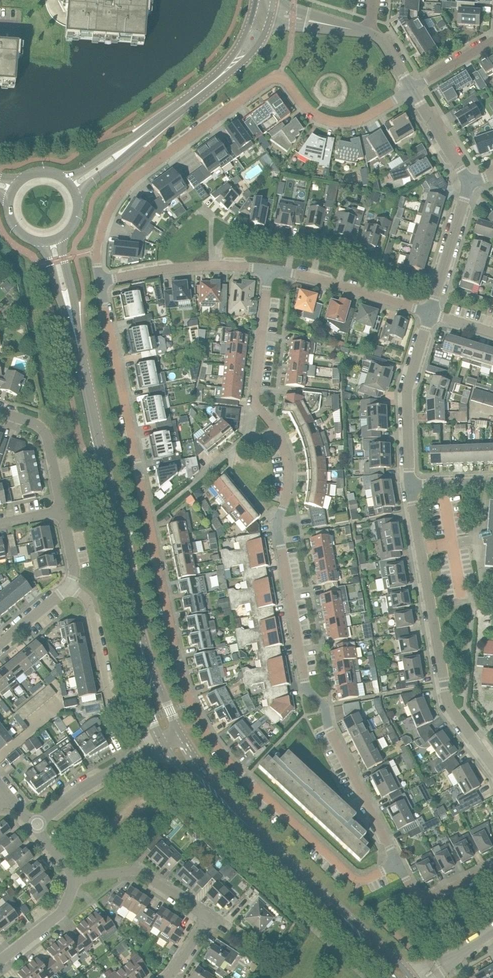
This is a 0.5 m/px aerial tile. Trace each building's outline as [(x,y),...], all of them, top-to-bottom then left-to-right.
[(144,42),(147,2),(113,0),(68,0),(66,17),(65,37),(144,42)] [(401,11),(419,12),(420,2),(402,0),(401,11)] [(475,3),(474,3),(458,2),(457,10),(459,10),(458,25),(470,25),(480,26),(481,11),(474,10),(475,3)] [(400,23),(404,29),(419,20),(419,19),(419,12),(401,11),(400,23)] [(425,30),(426,31),(430,29),(424,20),(421,22),(419,20),(404,29),(410,39),(425,30)] [(416,50),(431,40),(426,31),(425,30),(410,39),(416,50)] [(438,51),(431,40),(416,50),(423,60),(438,51)] [(15,85),(18,45),(0,44),(0,84),(15,85)] [(489,59),(480,64),(487,75),(492,71),(492,57),(489,59)] [(449,104),(453,101),(458,98),(455,94),(475,81),(481,91),(488,87),(478,72),(470,77),(467,72),(453,80),(453,81),(440,89),(445,97),(445,98),(449,104)] [(242,120),(256,139),(263,134),(263,133),(262,134),(257,126),(270,116),(270,115),(273,113),(275,115),(273,116),(278,123),(277,123),(277,124),(290,115),(276,95),(248,115),(249,116),(250,115),(251,117),(250,117),(251,119),(245,123),(243,120),(243,119),(242,120)] [(483,108),(475,95),(464,101),(468,107),(455,115),(463,128),(470,124),(471,126),(477,122),(476,120),(482,116),(478,110),(483,108)] [(391,126),(386,129),(391,138),(395,144),(401,141),(400,139),(406,135),(407,137),(414,133),(403,114),(395,119),(392,121),(389,122),(391,126)] [(300,125),(295,119),(290,123),(290,124),(286,127),(282,123),(268,133),(272,137),(270,140),(287,152),(292,146),(291,144),(296,141),(294,139),(299,135),(298,133),(305,129),(301,124),(300,125)] [(237,157),(254,145),(237,122),(226,130),(235,143),(229,147),(237,157)] [(385,139),(380,131),(368,138),(366,136),(367,136),(367,135),(361,137),(367,168),(368,167),(367,163),(377,157),(379,160),(393,152),(385,139)] [(474,138),(476,145),(473,147),(477,153),(479,152),(480,155),(490,152),(490,153),(492,152),(492,131),(474,138)] [(314,138),(312,137),(299,154),(301,156),(305,158),(307,159),(309,160),(311,161),(313,161),(316,162),(319,163),(319,166),(325,167),(322,178),(325,179),(326,180),(328,168),(334,139),(329,138),(324,137),(323,142),(320,141),(316,139),(314,138)] [(221,169),(237,157),(229,147),(224,151),(215,139),(211,142),(210,140),(204,145),(221,169)] [(361,148),(359,139),(350,141),(351,145),(347,145),(348,144),(339,142),(337,152),(335,161),(344,163),(344,161),(354,159),(354,161),(363,159),(361,148)] [(202,176),(218,165),(204,145),(197,150),(198,151),(195,154),(202,164),(191,172),(198,182),(204,178),(202,176)] [(410,159),(409,159),(404,162),(388,172),(392,180),(409,175),(411,180),(413,180),(414,181),(424,175),(432,170),(425,159),(419,163),(414,157),(422,153),(421,152),(413,157),(410,159)] [(270,168),(274,163),(266,154),(262,157),(270,168)] [(270,168),(269,169),(270,169),(270,170),(269,172),(278,174),(279,171),(274,163),(270,168)] [(187,190),(172,170),(169,173),(168,171),(161,176),(177,198),(187,190)] [(438,172),(433,175),(437,180),(441,177),(438,172)] [(200,184),(192,174),(186,178),(194,188),(200,184)] [(429,193),(425,204),(441,209),(445,198),(443,198),(445,191),(447,185),(442,177),(441,177),(437,180),(433,175),(426,179),(423,181),(427,189),(426,192),(429,193)] [(167,205),(177,198),(161,176),(154,181),(156,182),(152,185),(161,197),(154,202),(163,211),(169,207),(167,205)] [(377,179),(370,183),(372,190),(380,192),(377,179)] [(231,188),(227,183),(210,194),(215,200),(216,200),(221,204),(220,205),(228,211),(239,197),(230,189),(231,188)] [(248,190),(242,195),(247,200),(249,198),(251,194),(248,190)] [(371,191),(368,200),(377,203),(380,194),(371,191)] [(397,207),(402,208),(405,198),(401,197),(397,207)] [(254,199),(249,198),(247,200),(238,212),(250,220),(249,222),(255,223),(255,224),(264,226),(267,209),(260,208),(261,200),(254,198),(254,199)] [(159,216),(163,211),(154,202),(149,209),(135,199),(133,203),(131,202),(127,209),(150,224),(157,214),(159,216)] [(334,202),(326,200),(325,204),(319,203),(318,208),(309,207),(306,226),(321,229),(324,215),(331,217),(334,202)] [(305,204),(294,202),(293,208),(278,205),(274,224),(292,227),(293,223),(301,224),(305,204)] [(425,204),(422,214),(438,219),(441,209),(425,204)] [(234,206),(230,210),(236,215),(239,210),(234,206)] [(364,211),(352,208),(351,209),(348,208),(345,211),(344,214),(338,213),(335,221),(337,222),(334,233),(342,236),(343,234),(350,236),(353,225),(360,227),(364,211)] [(400,219),(401,219),(404,209),(403,209),(401,208),(399,208),(397,214),(396,218),(400,219)] [(144,233),(150,224),(127,209),(122,215),(124,216),(121,220),(135,230),(131,236),(143,241),(147,236),(144,233)] [(438,219),(422,214),(416,213),(416,214),(422,216),(419,225),(435,230),(438,219)] [(488,219),(489,221),(488,223),(480,221),(476,234),(485,237),(492,239),(492,213),(488,219)] [(386,237),(391,222),(376,218),(373,227),(366,225),(363,234),(360,243),(368,245),(368,247),(372,248),(373,247),(375,248),(379,234),(386,237)] [(435,230),(419,225),(415,224),(412,234),(432,240),(435,230)] [(412,234),(409,244),(429,250),(432,240),(412,234)] [(141,259),(143,241),(131,236),(130,244),(114,242),(113,256),(141,259)] [(471,251),(488,256),(490,256),(492,247),(492,246),(474,241),(472,246),(474,246),(472,251),(471,250),(471,251)] [(406,255),(426,261),(429,250),(409,244),(408,244),(405,254),(406,254),(406,255)] [(488,256),(471,251),(469,255),(471,256),(469,261),(468,260),(485,266),(488,256)] [(426,261),(406,255),(403,266),(407,267),(423,271),(426,261)] [(465,270),(482,276),(485,266),(468,260),(466,265),(468,266),(466,270),(465,270)] [(487,277),(482,276),(465,270),(463,275),(465,275),(463,280),(462,280),(460,287),(473,291),(474,287),(474,284),(481,286),(483,281),(486,282),(487,277)] [(220,281),(211,281),(211,283),(201,283),(201,293),(201,302),(201,307),(211,307),(212,307),(213,306),(214,305),(215,304),(215,302),(227,302),(227,295),(227,285),(220,285),(220,281)] [(187,291),(186,282),(172,283),(172,291),(164,291),(165,301),(166,308),(178,307),(177,302),(191,300),(190,291),(187,291)] [(253,283),(242,282),(242,284),(239,284),(239,283),(238,283),(238,285),(233,285),(233,283),(232,283),(229,312),(240,314),(241,309),(244,310),(244,306),(251,307),(253,283)] [(120,296),(122,308),(142,304),(141,296),(145,296),(143,285),(130,288),(132,294),(120,296)] [(306,291),(297,289),(296,301),(297,302),(296,309),(304,311),(303,318),(318,322),(323,305),(314,302),(316,296),(305,293),(306,291)] [(349,303),(340,300),(339,303),(331,301),(328,311),(326,318),(327,321),(339,330),(339,332),(347,334),(355,310),(348,308),(349,303)] [(138,323),(152,320),(151,314),(144,315),(142,304),(122,308),(125,319),(136,317),(138,323)] [(357,322),(354,330),(363,332),(365,326),(365,325),(371,326),(371,328),(370,330),(377,332),(379,327),(382,317),(375,316),(377,312),(361,307),(359,314),(358,317),(357,322)] [(408,321),(395,317),(391,329),(384,327),(381,339),(390,342),(395,337),(402,340),(408,321)] [(188,327),(189,327),(190,327),(191,327),(196,326),(198,326),(197,319),(190,319),(187,323),(188,328),(188,327)] [(153,320),(152,320),(138,323),(139,329),(127,331),(130,343),(149,339),(161,336),(154,337),(152,326),(150,320),(153,320)] [(227,344),(246,347),(247,336),(242,335),(243,329),(232,328),(227,327),(222,327),(220,344),(227,344)] [(288,352),(308,355),(308,354),(313,355),(315,339),(311,338),(298,334),(298,342),(291,341),(290,352),(289,352),(288,352)] [(453,355),(454,355),(459,337),(454,335),(454,337),(448,335),(448,337),(445,336),(442,345),(438,344),(435,357),(444,360),(451,362),(453,355)] [(144,352),(145,358),(164,354),(164,353),(167,350),(164,339),(161,337),(161,336),(149,339),(130,343),(132,354),(144,352)] [(463,358),(469,340),(464,338),(463,340),(459,338),(459,337),(454,355),(463,357),(463,358)] [(469,340),(463,358),(463,357),(462,361),(472,364),(478,343),(474,341),(473,343),(469,341),(469,340)] [(479,343),(478,343),(472,364),(481,367),(482,366),(488,346),(483,344),(483,346),(478,344),(479,343)] [(246,347),(227,344),(226,355),(245,357),(246,347)] [(488,346),(482,366),(491,369),(492,366),(492,365),(492,348),(492,349),(488,347),(488,346)] [(349,349),(341,347),(341,354),(348,356),(349,349)] [(287,363),(306,365),(308,355),(288,352),(288,353),(290,353),(289,363),(287,363)] [(158,355),(164,354),(145,358),(146,364),(134,366),(137,378),(156,374),(154,362),(159,361),(158,355)] [(226,355),(224,366),(244,368),(245,357),(226,355)] [(367,375),(390,381),(392,373),(391,373),(392,369),(375,364),(376,359),(364,356),(362,361),(364,361),(363,365),(370,367),(367,375)] [(437,364),(429,362),(427,370),(435,372),(437,364)] [(286,374),(305,376),(314,377),(315,366),(306,365),(287,363),(289,364),(287,373),(286,373),(286,374)] [(197,379),(200,364),(189,367),(192,380),(197,379)] [(5,376),(2,375),(0,366),(0,387),(1,387),(0,390),(17,395),(21,384),(23,385),(25,379),(23,378),(24,376),(7,371),(5,376)] [(244,368),(224,366),(223,377),(243,379),(244,368)] [(156,374),(137,378),(139,389),(148,388),(151,387),(152,393),(165,390),(164,384),(159,385),(156,374)] [(304,387),(305,376),(286,374),(287,374),(286,385),(304,387)] [(390,381),(367,375),(364,386),(360,385),(358,392),(377,398),(379,391),(385,393),(386,389),(387,389),(390,381)] [(430,386),(448,391),(452,393),(455,383),(450,381),(442,379),(433,376),(431,381),(433,381),(431,386),(430,386)] [(243,379),(223,377),(222,387),(241,390),(243,379)] [(445,401),(448,391),(430,386),(428,391),(430,391),(427,399),(445,401)] [(241,390),(222,387),(216,387),(214,398),(212,403),(214,403),(237,406),(238,400),(240,401),(241,390)] [(471,400),(477,402),(481,390),(475,389),(471,400)] [(166,396),(165,390),(152,393),(153,399),(142,401),(144,413),(164,409),(161,397),(166,396)] [(483,404),(486,392),(481,390),(477,402),(483,404)] [(296,430),(313,422),(310,415),(319,410),(321,394),(303,392),(302,397),(295,396),(285,395),(284,406),(283,405),(283,406),(283,412),(282,413),(283,413),(288,413),(292,420),(291,420),(291,421),(292,420),(297,429),(296,430)] [(492,394),(486,392),(483,404),(489,405),(492,394)] [(426,407),(426,413),(445,412),(445,401),(427,399),(428,407),(426,407)] [(367,419),(388,418),(387,411),(386,411),(386,406),(375,406),(375,400),(361,400),(361,411),(367,411),(367,419)] [(198,417),(191,408),(189,415),(194,420),(198,417)] [(158,422),(159,428),(172,425),(170,415),(165,416),(164,409),(144,413),(146,424),(158,422)] [(459,411),(456,411),(456,422),(467,421),(467,417),(467,411),(459,411)] [(445,422),(445,412),(426,413),(428,413),(428,418),(427,418),(427,423),(447,422),(445,422)] [(237,431),(238,415),(225,414),(225,423),(222,420),(214,427),(226,442),(225,441),(234,434),(233,433),(237,431)] [(388,418),(367,419),(367,427),(362,427),(362,438),(376,438),(376,431),(387,431),(386,426),(388,426),(388,418)] [(320,419),(313,422),(296,430),(297,432),(298,432),(301,439),(300,440),(318,434),(315,427),(322,423),(320,419)] [(202,430),(205,434),(218,449),(217,448),(225,441),(226,442),(214,427),(210,423),(202,430)] [(149,436),(151,448),(171,444),(168,432),(173,431),(172,425),(159,428),(160,434),(149,436)] [(303,450),(328,444),(323,432),(318,434),(300,440),(301,440),(304,450),(303,450)] [(217,449),(218,449),(205,434),(197,441),(196,440),(193,442),(196,457),(204,450),(208,455),(217,448),(217,449)] [(17,466),(35,462),(33,452),(27,453),(25,442),(10,438),(6,450),(14,452),(17,466)] [(369,457),(389,456),(389,444),(383,445),(382,439),(363,439),(363,450),(365,451),(369,451),(369,457)] [(179,460),(181,460),(180,454),(174,452),(172,452),(171,444),(151,448),(154,459),(165,457),(166,463),(179,460)] [(330,457),(328,444),(303,450),(303,451),(304,450),(306,460),(305,461),(324,458),(330,457)] [(483,464),(483,462),(482,445),(472,446),(473,463),(478,463),(478,464),(483,464)] [(492,445),(482,445),(483,462),(488,462),(488,464),(492,464),(492,455),(492,445)] [(442,466),(442,464),(442,447),(431,447),(431,446),(431,453),(428,453),(428,463),(431,463),(432,464),(437,464),(437,466),(442,466)] [(463,465),(463,463),(462,446),(452,447),(453,464),(457,463),(458,465),(463,465)] [(462,446),(463,463),(468,463),(468,465),(473,464),(473,463),(472,446),(462,446)] [(453,465),(453,464),(452,447),(442,447),(442,464),(447,464),(447,465),(453,465)] [(390,468),(389,456),(369,457),(369,463),(365,463),(363,465),(364,475),(384,474),(384,468),(390,468)] [(196,457),(188,458),(190,468),(197,466),(196,457)] [(306,471),(306,472),(325,471),(324,458),(305,461),(306,461),(307,471),(306,471)] [(179,460),(166,463),(168,469),(156,471),(159,488),(160,488),(186,467),(184,459),(181,460),(179,460)] [(17,466),(19,476),(37,472),(35,462),(17,466)] [(325,471),(306,472),(307,472),(307,482),(306,482),(325,483),(325,471)] [(39,482),(37,472),(19,476),(21,486),(39,482)] [(219,495),(232,483),(225,475),(211,486),(219,495)] [(371,489),(372,497),(392,494),(390,481),(379,483),(378,476),(362,476),(364,490),(371,489)] [(41,492),(39,482),(21,486),(23,496),(41,492)] [(305,493),(324,496),(325,483),(306,482),(307,483),(306,493),(305,492),(305,493)] [(239,492),(232,483),(219,495),(225,503),(239,492)] [(12,502),(9,488),(3,489),(6,503),(12,502)] [(246,500),(239,492),(225,503),(221,506),(227,514),(228,514),(229,514),(246,500)] [(324,496),(305,493),(306,493),(304,504),(310,505),(309,509),(313,527),(326,525),(323,509),(322,508),(324,496)] [(392,494),(372,497),(374,507),(367,508),(369,517),(391,513),(389,513),(388,507),(394,506),(392,494)] [(191,496),(184,501),(189,509),(196,504),(191,496)] [(253,508),(246,500),(229,514),(235,523),(253,508)] [(491,500),(488,531),(482,533),(484,544),(487,544),(485,566),(492,566),(492,500),(491,500)] [(260,517),(253,508),(235,523),(242,531),(245,529),(250,535),(260,533),(259,526),(255,521),(260,517)] [(168,536),(168,537),(187,533),(187,532),(191,531),(187,512),(184,513),(184,509),(172,518),(174,524),(167,526),(169,536),(168,536)] [(374,522),(378,541),(400,537),(397,524),(392,525),(391,519),(393,519),(393,518),(374,522)] [(31,531),(33,542),(51,539),(48,527),(31,531)] [(310,538),(312,549),(331,546),(329,535),(328,530),(325,530),(315,532),(316,537),(310,538)] [(170,547),(189,543),(187,533),(168,537),(169,537),(171,547),(170,547)] [(260,533),(250,535),(236,537),(237,543),(239,542),(240,550),(229,551),(226,549),(221,550),(222,560),(267,552),(265,543),(261,543),(260,533)] [(13,534),(7,535),(7,536),(8,542),(10,548),(16,547),(15,544),(13,534)] [(402,551),(400,537),(378,541),(381,561),(395,558),(400,558),(400,557),(398,557),(396,551),(402,551)] [(6,559),(12,558),(10,548),(8,542),(3,543),(2,539),(0,539),(0,560),(6,559)] [(53,550),(51,539),(33,542),(35,553),(31,554),(33,561),(46,558),(45,558),(54,556),(45,558),(44,552),(53,550)] [(172,558),(191,554),(190,547),(195,546),(195,542),(189,543),(170,547),(170,548),(172,547),(174,557),(172,558)] [(314,561),(333,558),(331,546),(312,549),(314,561)] [(242,572),(243,577),(267,573),(265,563),(269,562),(267,552),(222,560),(224,570),(230,569),(232,566),(243,564),(244,572),(242,572)] [(194,565),(191,554),(172,558),(174,558),(176,568),(174,568),(175,569),(194,565)] [(46,558),(33,561),(34,568),(36,578),(49,575),(48,569),(56,567),(54,556),(45,558),(46,558)] [(336,571),(333,558),(314,561),(317,574),(336,571)] [(381,561),(379,561),(382,578),(406,574),(405,567),(403,568),(402,563),(396,564),(395,558),(381,561)] [(194,565),(175,569),(176,569),(178,579),(196,576),(194,565)] [(324,584),(325,589),(338,587),(337,582),(338,582),(336,571),(317,574),(319,585),(324,584)] [(228,589),(229,600),(274,592),(272,582),(268,583),(267,573),(243,577),(244,582),(246,582),(247,589),(236,591),(233,589),(228,589)] [(388,595),(390,594),(401,593),(401,592),(400,587),(406,586),(405,581),(407,581),(406,574),(382,578),(384,590),(387,589),(388,595)] [(13,584),(24,597),(35,588),(31,583),(27,585),(21,577),(13,584)] [(186,592),(188,597),(202,595),(202,594),(205,593),(202,577),(179,582),(181,593),(186,592)] [(16,603),(24,597),(13,584),(5,590),(16,603)] [(322,606),(341,603),(341,602),(347,601),(345,586),(338,587),(325,589),(326,594),(320,595),(322,606)] [(16,603),(5,590),(0,594),(0,601),(8,610),(16,603)] [(407,591),(401,592),(401,593),(390,594),(393,609),(387,610),(388,615),(394,614),(405,613),(405,612),(404,607),(409,606),(408,600),(410,599),(409,592),(407,593),(407,591)] [(250,616),(274,612),(272,602),(276,601),(274,592),(229,600),(231,610),(236,609),(239,606),(250,604),(251,611),(249,611),(250,616)] [(188,597),(182,598),(184,609),(190,608),(191,615),(201,613),(205,612),(202,595),(188,597)] [(343,615),(341,603),(322,606),(324,618),(343,615)] [(395,635),(408,632),(407,627),(413,626),(412,620),(414,619),(413,612),(411,612),(410,611),(405,612),(405,613),(394,614),(396,628),(394,629),(395,635)] [(235,629),(236,639),(281,631),(279,622),(275,622),(274,612),(250,616),(251,621),(253,621),(254,628),(243,630),(240,628),(235,629)] [(194,628),(195,634),(215,630),(214,621),(207,622),(206,614),(186,618),(188,629),(194,628)] [(324,618),(327,631),(346,627),(343,615),(324,618)] [(62,639),(83,634),(81,624),(76,625),(75,619),(58,622),(60,628),(62,638),(62,639)] [(369,623),(365,624),(362,625),(364,640),(372,639),(370,623),(369,623)] [(348,638),(346,627),(327,631),(329,642),(334,641),(335,646),(348,643),(347,639),(348,638)] [(217,640),(215,630),(195,634),(190,635),(192,646),(197,645),(199,651),(213,648),(211,641),(217,640)] [(281,631),(236,639),(238,649),(243,648),(246,645),(257,643),(258,650),(256,651),(257,656),(281,651),(279,641),(283,641),(281,631)] [(398,640),(401,654),(412,652),(418,651),(417,650),(419,650),(418,643),(416,643),(415,637),(409,638),(408,632),(395,635),(396,641),(398,640)] [(85,644),(83,634),(62,639),(63,639),(61,642),(64,644),(64,648),(69,648),(85,644)] [(486,638),(484,658),(478,657),(478,658),(480,658),(479,665),(477,665),(477,666),(483,666),(482,686),(492,686),(492,639),(486,638)] [(36,641),(28,647),(39,661),(47,654),(43,649),(36,641)] [(332,663),(351,659),(356,658),(355,647),(354,642),(348,643),(335,646),(336,651),(330,652),(332,663)] [(45,646),(51,654),(55,651),(48,643),(45,646)] [(69,648),(71,658),(87,654),(85,644),(69,648)] [(39,661),(28,647),(20,654),(31,667),(39,661)] [(202,665),(204,671),(218,667),(222,666),(219,656),(215,657),(213,651),(194,656),(197,667),(202,665)] [(282,662),(281,651),(257,656),(258,661),(260,660),(261,668),(250,670),(247,667),(242,668),(243,678),(288,671),(286,661),(282,662)] [(402,660),(404,671),(423,668),(421,661),(419,661),(418,657),(413,658),(412,652),(401,654),(398,654),(399,660),(402,660)] [(31,667),(20,654),(13,660),(26,677),(28,676),(29,676),(32,673),(33,672),(34,671),(31,667)] [(87,654),(71,658),(66,658),(68,668),(73,667),(89,664),(87,654)] [(332,663),(334,675),(353,672),(351,659),(332,663)] [(26,677),(13,660),(5,667),(16,680),(23,674),(26,677)] [(73,667),(75,677),(91,674),(89,664),(73,667)] [(0,671),(0,677),(10,689),(8,686),(16,680),(5,667),(0,671)] [(221,678),(218,667),(204,671),(198,672),(201,683),(207,682),(208,688),(218,686),(222,684),(221,678)] [(423,668),(404,671),(406,683),(395,684),(396,690),(418,686),(417,681),(423,680),(422,675),(424,675),(423,668)] [(263,690),(264,695),(288,691),(286,681),(290,680),(288,671),(243,678),(245,688),(250,688),(253,684),(263,682),(265,690),(263,690)] [(356,684),(353,672),(334,675),(337,687),(356,684)] [(91,674),(75,677),(77,687),(93,684),(91,674)] [(10,689),(0,677),(0,693),(2,696),(10,689)] [(96,694),(93,684),(77,687),(79,698),(86,696),(96,694)] [(358,697),(356,684),(337,687),(339,700),(358,697)] [(49,685),(45,688),(52,697),(56,694),(49,685)] [(216,703),(219,708),(219,709),(232,702),(224,686),(206,696),(211,706),(216,703)] [(52,697),(45,688),(41,692),(48,701),(52,697)] [(289,701),(288,691),(264,695),(264,700),(266,700),(268,707),(263,708),(260,711),(275,725),(280,719),(282,720),(280,722),(280,723),(291,711),(295,711),(293,700),(289,701)] [(36,695),(44,704),(48,701),(41,692),(36,695)] [(412,716),(429,709),(428,709),(428,706),(427,704),(427,703),(424,703),(422,698),(417,700),(414,692),(404,694),(400,695),(405,706),(407,705),(412,716)] [(247,694),(241,697),(249,712),(255,709),(247,694)] [(32,699),(40,707),(44,704),(36,695),(32,699)] [(76,698),(63,701),(64,708),(77,705),(76,698)] [(32,699),(28,702),(35,711),(40,707),(32,699)] [(24,705),(31,714),(35,711),(28,702),(24,705)] [(240,717),(232,702),(219,709),(219,708),(214,711),(219,721),(224,718),(227,724),(236,719),(240,717)] [(347,731),(362,723),(358,714),(360,712),(359,702),(343,705),(344,714),(347,714),(349,717),(342,721),(347,731)] [(24,705),(20,709),(27,718),(31,714),(24,705)] [(16,712),(17,714),(21,719),(23,721),(27,718),(20,709),(16,712)] [(429,709),(412,716),(417,728),(416,728),(420,738),(432,730),(427,724),(432,722),(430,716),(432,715),(431,714),(430,712),(429,711),(429,710),(429,709)] [(67,729),(59,718),(54,722),(61,733),(67,729)] [(239,737),(242,741),(242,742),(253,732),(242,719),(227,732),(234,741),(239,737)] [(91,721),(80,728),(84,733),(96,751),(99,750),(100,751),(108,747),(99,728),(96,730),(94,726),(91,721)] [(367,733),(362,723),(347,731),(352,740),(367,733)] [(258,729),(253,732),(242,742),(242,741),(238,745),(245,754),(249,750),(254,755),(256,758),(256,759),(266,748),(265,746),(269,742),(258,729)] [(430,745),(435,752),(450,741),(449,740),(448,738),(447,736),(447,735),(445,736),(441,731),(436,735),(432,730),(420,738),(413,741),(416,745),(420,747),(424,748),(428,747),(430,745)] [(397,739),(394,731),(390,733),(387,735),(391,742),(397,739)] [(0,737),(0,750),(12,740),(6,732),(0,737)] [(89,757),(97,753),(84,733),(74,740),(75,741),(70,745),(79,757),(83,754),(85,757),(88,755),(89,757)] [(352,740),(357,750),(372,742),(367,733),(352,740)] [(42,746),(35,736),(29,740),(36,750),(42,746)] [(82,762),(79,757),(70,745),(69,743),(71,742),(68,737),(55,745),(59,751),(59,750),(71,767),(73,765),(74,766),(82,762)] [(29,740),(24,743),(30,752),(35,748),(29,740)] [(450,741),(435,752),(440,758),(436,761),(435,763),(434,767),(435,769),(438,773),(445,769),(457,761),(452,755),(457,752),(453,748),(455,746),(454,745),(453,744),(452,743),(450,741)] [(377,752),(372,742),(357,750),(362,760),(377,752)] [(23,753),(19,748),(16,750),(5,758),(10,764),(20,756),(23,753)] [(49,757),(50,759),(62,776),(69,770),(68,769),(71,767),(59,750),(59,751),(49,757)] [(382,762),(377,752),(362,760),(367,770),(382,762)] [(267,757),(259,767),(360,861),(363,858),(369,852),(365,847),(367,845),(361,839),(365,835),(360,830),(357,827),(354,825),(350,821),(353,818),(353,817),(354,816),(344,807),(287,754),(283,759),(280,763),(279,762),(275,758),(272,761),(267,757)] [(34,768),(48,787),(55,781),(53,779),(56,777),(54,774),(58,771),(61,776),(62,776),(50,759),(45,762),(45,761),(34,768)] [(392,779),(396,777),(388,761),(375,768),(371,770),(374,775),(371,777),(376,787),(392,779)] [(458,784),(474,775),(474,774),(473,773),(473,772),(472,771),(472,770),(472,768),(469,769),(467,764),(461,767),(457,761),(445,769),(449,775),(452,773),(458,784)] [(38,795),(48,787),(34,768),(24,775),(26,778),(24,780),(38,795)] [(474,775),(458,784),(463,793),(456,798),(459,805),(456,806),(457,807),(466,802),(477,796),(474,790),(479,787),(477,782),(478,780),(477,778),(476,777),(475,776),(474,775)] [(392,779),(376,787),(376,788),(380,794),(381,798),(388,794),(391,800),(402,794),(404,793),(402,794),(399,788),(401,787),(396,777),(392,779)] [(432,778),(426,781),(429,787),(435,783),(432,778)] [(423,783),(418,786),(421,792),(426,789),(423,783)] [(402,794),(391,800),(394,805),(387,809),(392,819),(411,810),(410,810),(412,809),(404,793),(402,794)] [(479,796),(477,796),(466,802),(470,808),(482,802),(479,796)] [(460,813),(470,808),(466,802),(457,807),(460,813)] [(440,815),(446,811),(443,806),(437,809),(440,815)] [(415,820),(411,810),(392,819),(398,830),(405,826),(407,832),(419,826),(425,823),(422,817),(415,820)] [(5,835),(5,836),(11,831),(3,822),(0,824),(0,839),(5,835)] [(425,823),(419,826),(422,832),(428,829),(425,823)] [(470,832),(471,835),(478,849),(480,853),(481,853),(482,854),(488,850),(488,849),(492,847),(488,841),(491,839),(488,823),(479,827),(476,829),(470,832)] [(193,842),(196,845),(202,839),(196,833),(193,837),(193,842)] [(471,853),(478,849),(471,835),(469,836),(468,833),(458,838),(457,835),(449,838),(452,844),(459,858),(462,863),(463,862),(463,863),(469,860),(469,859),(473,857),(471,853)] [(5,850),(9,855),(18,847),(19,847),(22,844),(14,835),(9,840),(5,836),(5,835),(0,839),(0,854),(5,850)] [(182,857),(170,846),(168,848),(162,843),(164,841),(159,836),(149,847),(153,851),(148,856),(161,868),(164,865),(170,870),(182,857)] [(459,858),(452,844),(451,845),(449,843),(439,848),(438,845),(431,849),(435,856),(441,868),(443,872),(444,872),(444,873),(451,869),(450,868),(454,866),(452,862),(459,858)] [(22,852),(19,847),(18,847),(9,855),(4,858),(11,867),(16,863),(20,868),(20,869),(27,863),(33,858),(26,849),(22,852)] [(433,872),(441,868),(435,856),(433,857),(431,852),(420,857),(422,860),(415,864),(418,870),(424,882),(425,881),(426,882),(432,879),(432,878),(435,876),(433,872)] [(191,889),(198,881),(204,876),(201,873),(202,872),(197,867),(196,868),(189,862),(183,868),(177,875),(191,889)] [(26,886),(30,883),(43,873),(44,872),(37,863),(31,867),(27,863),(20,869),(20,868),(15,872),(26,886)] [(226,863),(219,871),(225,876),(226,875),(232,868),(230,866),(226,863)] [(415,864),(410,867),(412,870),(413,873),(418,870),(415,864)] [(206,873),(212,878),(218,872),(212,867),(206,873)] [(218,872),(212,878),(216,881),(221,876),(218,872)] [(43,873),(30,883),(34,888),(29,892),(30,893),(36,901),(48,891),(45,886),(50,882),(43,873)] [(234,897),(218,882),(217,883),(213,887),(206,895),(212,900),(213,899),(223,909),(230,901),(234,897)] [(117,896),(112,903),(118,906),(120,908),(122,906),(129,911),(141,894),(130,887),(126,894),(125,895),(120,892),(121,891),(120,890),(117,896)] [(6,891),(11,898),(16,894),(11,888),(6,891)] [(108,900),(112,903),(117,896),(113,893),(108,900)] [(0,908),(0,913),(10,926),(16,921),(15,920),(18,917),(12,910),(17,906),(8,894),(3,898),(6,903),(0,908)] [(151,900),(141,894),(129,911),(139,918),(138,920),(143,923),(150,913),(145,909),(151,900)] [(265,905),(258,899),(250,907),(254,911),(247,919),(255,926),(254,928),(259,933),(265,927),(263,926),(271,918),(261,909),(265,905)] [(156,916),(150,913),(143,923),(141,927),(145,930),(148,926),(149,927),(150,925),(160,931),(160,932),(172,914),(161,907),(156,916)] [(96,912),(86,920),(99,936),(108,929),(110,931),(115,927),(106,915),(106,916),(107,917),(102,921),(96,912)] [(0,913),(0,932),(3,929),(4,930),(10,926),(0,913)] [(182,921),(172,914),(160,932),(160,931),(157,936),(168,943),(169,940),(175,944),(183,931),(178,928),(182,921)] [(89,944),(99,936),(86,920),(76,928),(83,936),(78,940),(86,950),(91,946),(89,944)] [(86,950),(78,940),(73,944),(66,935),(57,943),(70,959),(79,952),(80,954),(86,950)] [(70,959),(57,943),(47,950),(53,959),(48,963),(56,973),(62,969),(60,967),(70,959)] [(213,944),(204,958),(212,963),(219,968),(224,961),(231,966),(239,954),(233,950),(225,944),(222,949),(213,944)] [(168,952),(173,955),(177,949),(172,946),(168,952)] [(123,968),(131,977),(145,977),(146,977),(140,968),(144,965),(145,966),(146,966),(137,954),(132,958),(131,959),(133,961),(123,968)] [(56,973),(48,963),(44,966),(37,958),(27,966),(37,977),(46,977),(50,975),(51,977),(56,973)] [(250,958),(247,963),(254,967),(248,976),(251,977),(255,977),(263,966),(250,958)] [(27,966),(18,973),(21,977),(37,977),(27,966)] [(206,973),(198,967),(191,977),(212,977),(213,977),(206,973)] [(123,968),(114,975),(113,973),(107,977),(108,977),(131,977),(123,968)]
